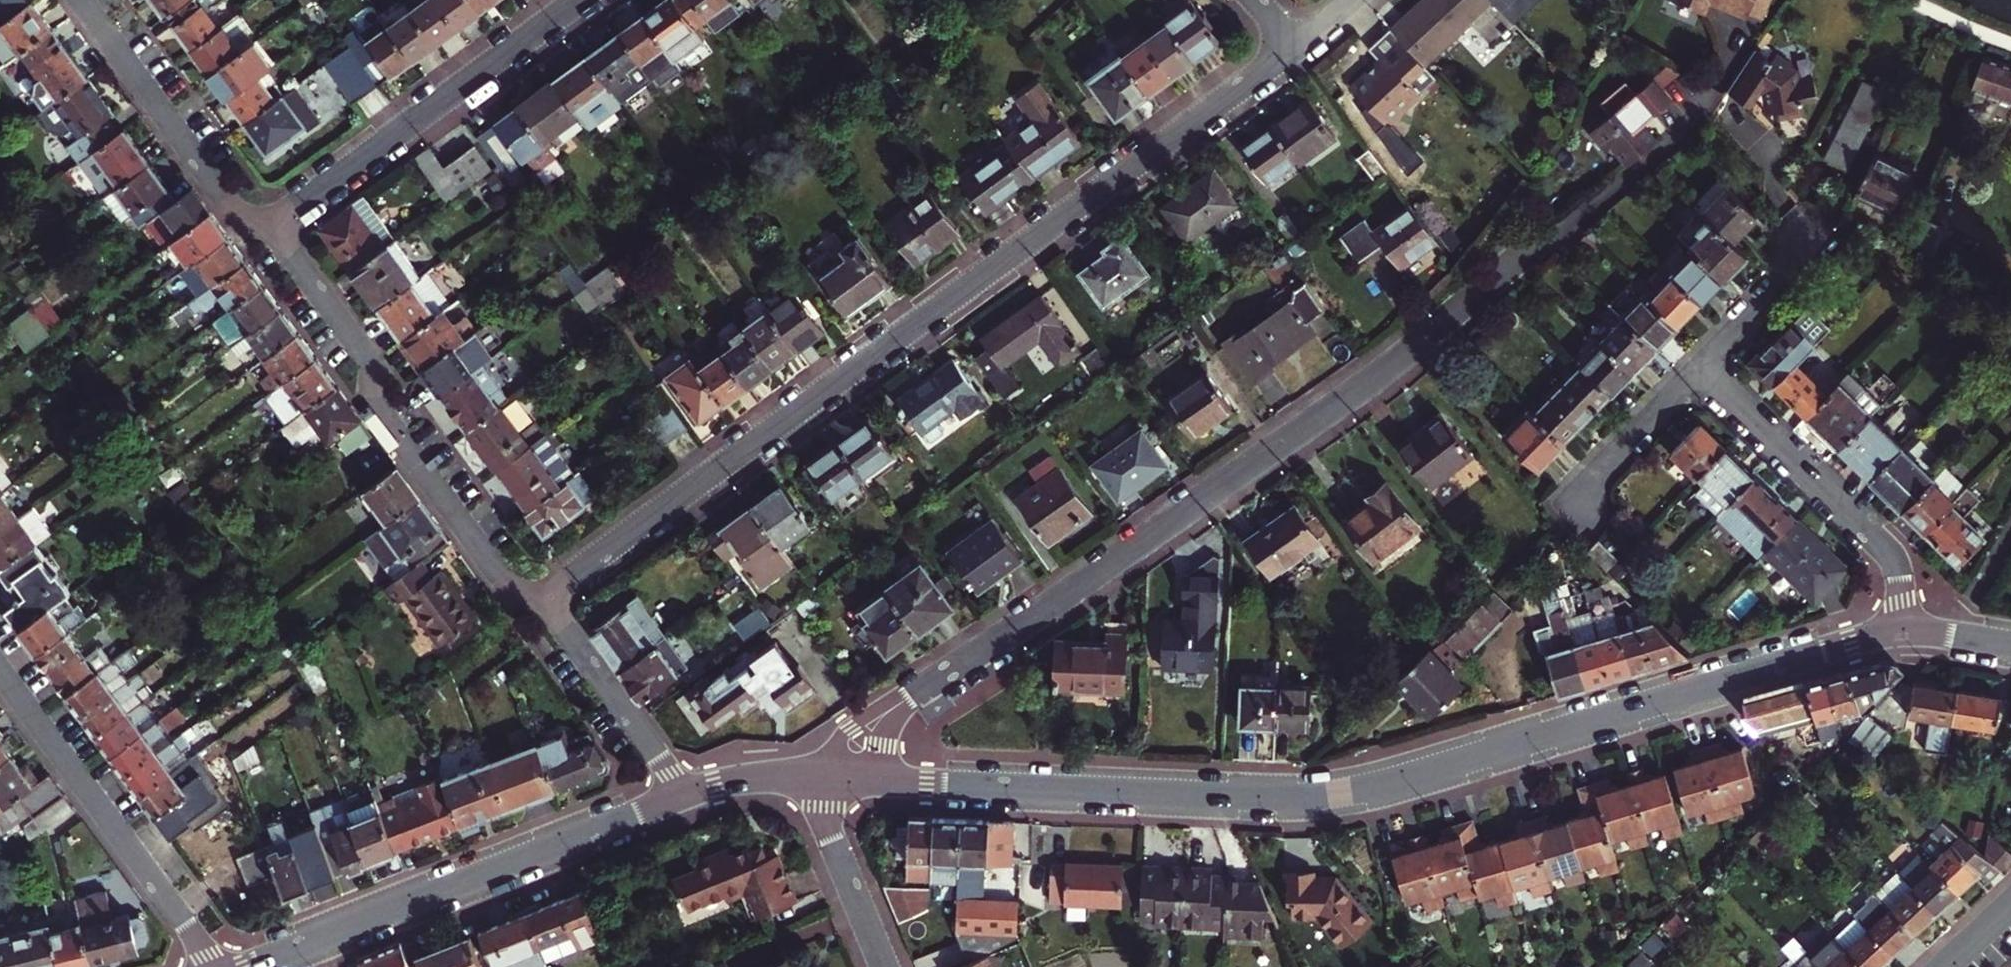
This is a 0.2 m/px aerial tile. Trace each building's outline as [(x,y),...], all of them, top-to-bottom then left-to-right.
[(22,50),(53,28),(33,0),(0,24),(0,54),(6,62),(22,50)] [(33,0),(32,0),(0,0),(0,24),(33,0)] [(187,0),(155,0),(165,16),(187,0)] [(219,29),(210,16),(213,9),(211,6),(219,0),(187,0),(165,16),(191,50),(219,29)] [(437,43),(459,27),(440,0),(425,0),(412,9),(437,43)] [(459,27),(480,11),(472,0),(440,0),(459,27)] [(480,11),(496,0),(472,0),(480,11)] [(668,47),(708,18),(695,0),(665,0),(645,15),(668,47)] [(708,18),(717,29),(742,11),(733,0),(695,0),(708,18)] [(1163,17),(1165,19),(1171,28),(1194,58),(1221,38),(1192,0),(1185,0),(1163,17)] [(1401,38),(1415,52),(1437,76),(1483,33),(1502,52),(1524,32),(1513,20),(1495,0),(1461,0),(1460,1),(1459,0),(1453,0),(1444,9),(1438,3),(1401,38)] [(1513,20),(1536,0),(1495,0),(1513,20)] [(1700,16),(1707,1),(1757,25),(1769,0),(1668,0),(1700,16)] [(390,26),(414,60),(437,43),(412,9),(390,26)] [(668,47),(645,15),(620,33),(654,79),(660,87),(684,68),(668,47)] [(379,85),(414,60),(390,26),(383,17),(359,34),(362,37),(350,46),(379,85)] [(191,50),(208,73),(248,45),(233,25),(237,22),(234,18),(219,29),(191,50)] [(1194,58),(1171,28),(1165,19),(1143,35),(1172,74),(1194,58)] [(1149,91),(1172,74),(1143,35),(1132,21),(1109,37),(1118,50),(1119,52),(1149,91)] [(33,92),(45,108),(88,76),(53,28),(22,50),(40,75),(35,78),(33,92)] [(620,33),(587,56),(621,102),(654,79),(620,33)] [(1399,134),(1449,88),(1437,76),(1415,52),(1401,38),(1379,59),(1391,72),(1364,97),(1399,134)] [(208,73),(227,98),(261,73),(266,70),(248,45),(208,73)] [(379,85),(350,46),(325,63),(354,103),(379,85)] [(1813,77),(1799,79),(1797,70),(1790,65),(1791,63),(1774,51),(1770,58),(1753,46),(1723,88),(1746,104),(1752,95),(1754,91),(1763,97),(1761,101),(1761,102),(1763,111),(1774,109),(1776,118),(1804,113),(1802,100),(1816,98),(1813,77)] [(1119,52),(1118,50),(1087,73),(1118,115),(1149,91),(1119,52)] [(554,82),(583,123),(587,128),(621,102),(587,56),(554,82)] [(1984,57),(1974,90),(2010,102),(2010,66),(1984,57)] [(1670,60),(1647,80),(1656,90),(1682,67),(1670,60)] [(227,98),(244,122),(283,94),(275,82),(270,86),(261,73),(227,98)] [(64,132),(83,158),(118,133),(107,117),(114,112),(88,76),(45,108),(39,112),(50,126),(64,132)] [(1886,86),(1866,77),(1826,157),(1848,168),(1879,106),(1876,105),(1886,86)] [(1623,169),(1653,143),(1638,125),(1666,102),(1656,90),(1647,80),(1630,95),(1619,83),(1594,106),(1604,118),(1583,137),(1600,155),(1606,150),(1623,169)] [(1005,138),(1009,143),(1033,176),(1081,140),(1037,81),(1017,96),(1033,117),(1005,138)] [(554,82),(520,107),(549,147),(583,123),(554,82)] [(320,121),(295,86),(283,94),(305,125),(305,126),(308,130),(320,121)] [(1754,91),(1752,95),(1761,101),(1763,97),(1754,91)] [(283,94),(244,122),(267,153),(305,126),(305,125),(283,94)] [(1312,100),(1274,127),(1298,160),(1300,163),(1337,135),(1312,100)] [(520,107),(478,136),(499,165),(505,173),(527,157),(537,170),(556,157),(549,147),(520,107)] [(1298,160),(1274,127),(1244,148),(1268,182),(1298,160)] [(118,133),(83,158),(80,160),(101,189),(115,179),(119,184),(149,161),(125,128),(118,133)] [(733,153),(717,165),(726,178),(728,177),(751,160),(732,134),(723,140),(733,153)] [(1033,176),(1009,143),(960,178),(985,211),(1033,176)] [(474,145),(444,166),(463,191),(492,170),(474,145)] [(425,149),(416,156),(449,201),(463,191),(444,166),(430,146),(425,149)] [(1376,183),(1389,174),(1372,150),(1359,159),(1376,183)] [(1878,152),(1858,192),(1894,211),(1914,170),(1878,152)] [(167,186),(149,161),(119,184),(103,195),(111,205),(122,198),(132,212),(167,186)] [(1239,204),(1214,171),(1164,207),(1189,240),(1239,204)] [(1734,241),(1759,215),(1720,177),(1698,199),(1707,208),(1705,211),(1709,216),(1734,241)] [(149,218),(167,242),(210,211),(192,187),(176,198),(167,186),(132,212),(141,224),(149,218)] [(957,228),(932,192),(887,224),(916,263),(948,239),(946,236),(957,228)] [(354,270),(367,261),(396,240),(372,207),(363,195),(350,204),(352,208),(329,225),(335,234),(330,238),(354,270)] [(122,198),(111,205),(121,219),(132,212),(122,198)] [(1442,245),(1414,207),(1378,234),(1370,223),(1346,240),(1364,264),(1388,247),(1405,270),(1442,245)] [(177,251),(187,265),(227,235),(210,211),(167,242),(151,253),(159,264),(177,251)] [(1288,215),(1277,223),(1293,244),(1304,236),(1288,215)] [(1679,234),(1695,250),(1723,278),(1747,254),(1734,241),(1709,216),(1698,228),(1691,222),(1679,234)] [(187,265),(176,273),(184,284),(194,277),(203,290),(207,288),(245,260),(227,235),(187,265)] [(1106,255),(1082,272),(1106,306),(1150,275),(1122,237),(1103,251),(1106,255)] [(846,313),(890,281),(857,238),(843,249),(848,255),(819,277),(846,313)] [(354,270),(381,307),(414,282),(423,276),(418,270),(410,276),(398,260),(406,254),(396,240),(367,261),(354,270)] [(1701,301),(1723,278),(1695,250),(1672,273),(1676,277),(1701,301)] [(410,276),(418,270),(406,254),(398,260),(410,276)] [(230,309),(233,306),(263,284),(252,269),(245,260),(207,288),(209,292),(215,288),(230,309)] [(584,281),(587,285),(599,301),(603,307),(626,290),(608,265),(584,281)] [(1643,289),(1654,299),(1669,285),(1657,273),(1643,289)] [(569,282),(577,293),(587,285),(584,281),(579,274),(569,282)] [(1669,285),(1654,299),(1678,324),(1701,301),(1676,277),(1669,285)] [(381,307),(404,339),(438,315),(414,282),(381,307)] [(263,284),(233,306),(251,331),(281,309),(263,284)] [(1274,368),(1271,364),(1314,333),(1307,323),(1326,309),(1308,284),(1288,299),(1293,306),(1251,336),(1249,333),(1230,346),(1255,381),(1274,368)] [(587,285),(577,293),(588,309),(599,301),(587,285)] [(768,308),(797,348),(824,329),(794,289),(768,308)] [(1619,312),(1624,316),(1655,347),(1678,324),(1654,299),(1643,289),(1619,312)] [(1043,295),(982,339),(989,348),(977,356),(1007,397),(1022,386),(1006,364),(1041,339),(1060,365),(1081,351),(1062,324),(1064,323),(1043,295)] [(199,308),(192,298),(173,312),(180,322),(199,308)] [(47,329),(31,307),(7,323),(28,351),(51,334),(47,329)] [(797,348),(768,308),(743,325),(773,366),(797,348)] [(298,333),(281,309),(251,331),(231,345),(234,350),(240,346),(253,365),(298,333)] [(404,339),(425,368),(473,333),(463,319),(455,326),(444,310),(438,315),(404,339)] [(1633,371),(1655,347),(1624,316),(1601,340),(1605,344),(1633,371)] [(1802,357),(1816,343),(1795,323),(1755,364),(1776,384),(1802,357)] [(749,384),(773,366),(743,325),(719,342),(749,384)] [(298,333),(253,365),(262,377),(250,385),(259,398),(268,391),(315,356),(298,333)] [(425,368),(442,392),(474,369),(486,360),(490,357),(473,333),(425,368)] [(694,360),(724,402),(749,384),(719,342),(694,360)] [(1605,344),(1581,367),(1609,395),(1633,371),(1605,344)] [(1117,367),(1101,345),(1082,359),(1098,380),(1117,367)] [(337,386),(315,356),(268,391),(276,402),(274,409),(284,423),(337,386)] [(692,357),(668,374),(700,419),(724,402),(694,360),(692,357)] [(1834,389),(1802,357),(1776,384),(1808,415),(1834,389)] [(442,392),(468,428),(501,404),(510,398),(513,396),(486,360),(474,369),(442,392)] [(898,399),(927,439),(933,440),(944,432),(945,426),(940,419),(957,407),(964,416),(985,400),(955,360),(898,399)] [(1564,441),(1609,395),(1581,367),(1536,413),(1564,441)] [(1834,389),(1808,415),(1840,447),(1873,412),(1883,402),(1852,371),(1834,389)] [(1207,374),(1168,403),(1193,437),(1233,408),(1207,374)] [(341,441),(349,452),(373,435),(353,408),(337,386),(284,423),(281,426),(290,437),(313,420),(329,442),(340,434),(344,439),(341,441)] [(536,419),(520,431),(501,404),(468,428),(497,468),(546,433),(536,419)] [(669,404),(657,413),(675,436),(687,428),(669,404)] [(1444,410),(1429,421),(1432,425),(1404,447),(1435,484),(1477,449),(1444,410)] [(1537,469),(1564,441),(1536,413),(1533,410),(1505,438),(1537,469)] [(1905,444),(1873,412),(1840,447),(1872,478),(1902,448),(1905,444)] [(675,436),(657,413),(647,421),(665,444),(675,436)] [(110,415),(101,422),(113,437),(121,431),(119,427),(110,415)] [(840,443),(863,474),(894,452),(872,420),(840,443)] [(1671,453),(1697,478),(1698,476),(1725,449),(1699,424),(1671,453)] [(1144,431),(1095,465),(1120,500),(1169,465),(1144,431)] [(497,468),(526,508),(575,473),(546,433),(497,468)] [(840,443),(809,465),(832,497),(863,474),(840,443)] [(1934,479),(1902,448),(1872,478),(1904,510),(1934,479)] [(1717,514),(1753,477),(1751,475),(1725,449),(1698,476),(1705,483),(1695,493),(1717,514)] [(1051,456),(1027,473),(1037,487),(1019,500),(1048,541),(1091,511),(1051,456)] [(380,527),(419,499),(396,467),(366,489),(376,503),(368,509),(380,527)] [(1946,467),(1934,479),(1904,510),(1926,531),(1933,524),(1968,488),(1946,467)] [(526,508),(545,534),(595,497),(577,472),(575,473),(526,508)] [(1798,520),(1753,477),(1717,514),(1714,516),(1759,560),(1763,556),(1767,551),(1798,520)] [(1347,521),(1377,559),(1422,523),(1389,481),(1369,495),(1373,500),(1347,521)] [(782,485),(754,505),(783,545),(811,525),(782,485)] [(1933,524),(1926,531),(1959,564),(1984,538),(1967,522),(1984,505),(1968,488),(1933,524)] [(18,518),(1,494),(0,495),(0,532),(18,518)] [(397,577),(424,558),(449,540),(419,499),(380,527),(367,537),(397,577)] [(710,537),(727,561),(738,552),(761,584),(794,561),(783,545),(754,505),(710,537)] [(51,531),(34,507),(18,518),(36,542),(44,536),(51,531)] [(1283,515),(1249,538),(1272,573),(1319,539),(1297,508),(1284,516),(1283,515)] [(0,532),(0,561),(4,566),(36,542),(18,518),(0,532)] [(997,519),(959,545),(986,585),(1024,559),(997,519)] [(1798,520),(1767,551),(1792,575),(1794,574),(1818,598),(1847,568),(1832,553),(1830,555),(1812,537),(1814,535),(1798,520)] [(1599,540),(1587,551),(1607,570),(1618,558),(1599,540)] [(18,629),(65,595),(72,590),(36,542),(4,566),(0,568),(0,575),(16,598),(13,601),(14,603),(4,610),(10,618),(18,629)] [(1186,620),(1167,619),(1165,665),(1214,667),(1218,598),(1221,598),(1223,557),(1217,554),(1189,573),(1186,573),(1185,596),(1188,596),(1186,620)] [(426,617),(461,591),(445,568),(436,575),(424,558),(397,577),(389,584),(400,600),(409,594),(426,617)] [(887,588),(919,631),(952,607),(922,565),(887,588)] [(859,622),(871,614),(895,648),(919,631),(887,588),(852,613),(859,622)] [(461,591),(426,617),(445,642),(480,617),(461,591)] [(768,591),(756,600),(761,606),(772,622),(784,613),(768,591)] [(1559,598),(1557,591),(1542,596),(1550,623),(1533,628),(1539,649),(1547,654),(1559,695),(1586,687),(1560,601),(1559,598)] [(1443,641),(1462,661),(1509,614),(1489,594),(1443,641)] [(36,654),(87,618),(77,605),(74,607),(65,595),(18,629),(36,654)] [(639,595),(591,629),(621,671),(668,637),(639,595)] [(1610,680),(1594,627),(1589,611),(1575,616),(1569,595),(1559,598),(1560,601),(1586,687),(1610,680)] [(1610,680),(1631,673),(1611,607),(1609,601),(1608,598),(1602,600),(1608,622),(1594,627),(1610,680)] [(1611,607),(1631,673),(1653,666),(1641,626),(1636,610),(1627,612),(1626,608),(1621,609),(1619,604),(1611,607)] [(1634,608),(1636,610),(1641,626),(1654,622),(1636,604),(1634,608)] [(747,640),(772,622),(761,606),(736,624),(747,640)] [(36,654),(67,695),(112,662),(101,646),(85,658),(77,647),(106,626),(96,611),(87,618),(36,654)] [(859,622),(883,657),(895,648),(871,614),(859,622)] [(1654,622),(1641,626),(1653,666),(1661,664),(1689,655),(1654,622)] [(690,667),(668,637),(621,671),(643,701),(690,667)] [(1056,643),(1052,679),(1129,687),(1134,641),(1105,638),(1104,649),(1056,643)] [(712,682),(709,678),(690,692),(714,725),(738,708),(743,714),(760,701),(755,694),(768,684),(788,711),(817,689),(798,664),(793,667),(774,642),(757,655),(754,650),(712,682)] [(1397,679),(1436,717),(1463,689),(1426,652),(1421,657),(1397,679)] [(112,662),(67,695),(81,715),(113,691),(108,683),(124,671),(120,666),(129,660),(123,653),(112,662)] [(132,666),(129,660),(120,666),(124,671),(132,666)] [(1848,672),(1858,710),(1860,716),(1903,671),(1898,664),(1886,662),(1848,672)] [(113,691),(129,679),(124,671),(108,683),(113,691)] [(1848,672),(1829,677),(1840,716),(1858,710),(1848,672)] [(95,734),(128,711),(122,703),(146,685),(138,673),(129,679),(113,691),(81,715),(95,734)] [(1241,725),(1276,726),(1278,686),(1278,683),(1278,675),(1243,674),(1243,684),(1241,725)] [(1818,680),(1808,683),(1813,702),(1816,713),(1823,736),(1826,749),(1831,744),(1825,722),(1829,720),(1834,741),(1844,732),(1840,716),(1829,677),(1818,680)] [(1953,721),(1958,689),(1914,682),(1908,714),(1930,718),(1925,747),(1948,751),(1953,721)] [(1278,686),(1276,726),(1311,727),(1314,686),(1278,683),(1278,686)] [(1808,683),(1746,701),(1748,712),(1743,714),(1757,730),(1796,719),(1816,713),(1813,702),(1808,683)] [(136,705),(144,699),(153,693),(146,685),(122,703),(128,711),(136,705)] [(336,699),(331,687),(320,696),(324,707),(336,699)] [(1958,689),(1953,721),(1997,728),(2002,697),(1958,689)] [(104,747),(111,756),(159,720),(144,699),(136,705),(128,711),(95,734),(104,747)] [(1858,710),(1840,716),(1844,732),(1860,716),(1858,710)] [(1816,713),(1796,719),(1798,726),(1803,725),(1807,741),(1823,736),(1816,713)] [(159,720),(111,756),(125,776),(158,752),(152,744),(169,732),(164,726),(173,720),(168,714),(159,720)] [(1861,719),(1845,736),(1868,756),(1887,736),(1865,715),(1861,719)] [(558,734),(536,743),(541,754),(555,790),(608,769),(610,768),(611,766),(611,764),(611,762),(595,740),(589,732),(561,743),(558,734)] [(140,796),(173,772),(166,764),(183,752),(178,746),(187,740),(183,734),(179,737),(158,752),(125,776),(140,796)] [(11,755),(0,739),(0,763),(11,755)] [(173,772),(198,754),(187,740),(178,746),(183,752),(166,764),(173,772)] [(1721,740),(1706,745),(1690,750),(1692,756),(1694,761),(1695,763),(1690,765),(1689,762),(1680,765),(1695,812),(1712,806),(1717,819),(1740,812),(1735,799),(1753,793),(1738,746),(1729,749),(1730,752),(1725,754),(1723,746),(1721,740)] [(198,754),(173,772),(140,796),(154,816),(158,814),(204,780),(194,766),(220,747),(215,741),(215,742),(198,754)] [(510,808),(555,790),(541,754),(536,743),(491,761),(498,776),(510,808)] [(6,805),(40,781),(27,764),(21,768),(11,755),(0,763),(0,797),(6,805)] [(462,826),(465,825),(466,829),(479,824),(478,820),(510,808),(498,776),(491,761),(443,780),(462,826)] [(1684,832),(1664,772),(1650,776),(1651,779),(1646,781),(1644,773),(1641,765),(1626,771),(1630,781),(1646,830),(1662,824),(1667,837),(1684,832)] [(6,805),(0,810),(0,850),(6,848),(34,828),(37,832),(73,806),(50,774),(40,781),(6,805)] [(1646,830),(1630,781),(1616,786),(1617,789),(1612,791),(1609,783),(1607,775),(1591,781),(1611,839),(1628,834),(1632,847),(1650,841),(1646,830)] [(380,809),(397,852),(462,826),(443,780),(442,776),(392,795),(395,802),(385,806),(380,809)] [(197,806),(214,793),(204,780),(158,814),(171,832),(188,819),(181,809),(193,801),(197,806)] [(1611,839),(1591,781),(1576,785),(1583,808),(1586,815),(1581,817),(1580,814),(1566,819),(1583,867),(1599,862),(1603,875),(1621,869),(1611,839)] [(375,797),(380,809),(385,806),(378,788),(372,790),(375,797)] [(366,858),(368,863),(397,852),(380,809),(375,797),(363,801),(360,792),(343,799),(355,830),(366,858)] [(315,820),(335,870),(366,858),(355,830),(343,799),(311,811),(315,820)] [(29,837),(31,842),(77,811),(73,806),(37,832),(29,837)] [(1544,813),(1528,818),(1548,877),(1569,870),(1573,884),(1587,880),(1583,867),(1566,819),(1552,823),(1553,825),(1548,827),(1546,819),(1544,813)] [(907,880),(932,881),(934,818),(909,817),(909,834),(899,834),(899,845),(896,845),(893,846),(893,850),(895,852),(898,852),(898,864),(908,864),(907,880)] [(934,818),(932,881),(960,882),(962,819),(934,818)] [(1470,818),(1455,823),(1479,895),(1479,897),(1495,893),(1499,906),(1518,900),(1513,886),(1498,838),(1483,843),(1484,846),(1479,847),(1477,840),(1470,818)] [(1548,877),(1528,818),(1513,822),(1515,828),(1517,836),(1512,837),(1512,834),(1498,838),(1513,886),(1535,880),(1539,894),(1552,890),(1548,877)] [(976,820),(962,819),(960,882),(958,931),(1020,933),(1021,901),(985,900),(987,863),(1023,864),(1023,856),(1014,856),(1015,821),(976,820)] [(315,820),(287,831),(300,861),(308,881),(335,870),(315,820)] [(1437,836),(1438,841),(1427,844),(1442,892),(1455,888),(1459,901),(1479,895),(1455,823),(1439,828),(1441,834),(1437,836)] [(275,867),(284,890),(308,881),(300,861),(287,831),(285,826),(271,831),(273,838),(265,840),(275,867)] [(1408,836),(1409,841),(1404,842),(1406,848),(1392,853),(1406,899),(1422,894),(1426,908),(1445,902),(1442,892),(1427,844),(1423,831),(1408,836)] [(2000,866),(2010,854),(2010,851),(1994,835),(1981,848),(2000,866)] [(265,839),(237,850),(249,878),(275,867),(265,840),(265,839)] [(1935,867),(1960,893),(1983,872),(1992,880),(2001,872),(1988,860),(1970,844),(1963,851),(1958,846),(1935,867)] [(746,846),(729,854),(721,857),(717,850),(691,861),(694,868),(671,878),(678,896),(681,895),(686,908),(721,893),(724,900),(738,893),(749,919),(794,899),(774,852),(765,857),(759,845),(748,850),(746,846)] [(717,850),(721,857),(729,854),(726,847),(717,850)] [(1921,852),(1898,873),(1938,914),(1960,893),(1935,867),(1921,852)] [(1123,865),(1054,863),(1052,901),(1122,903),(1123,865)] [(1185,930),(1186,907),(1187,866),(1145,864),(1143,904),(1142,922),(1156,923),(1156,928),(1185,930)] [(1186,907),(1185,930),(1226,932),(1229,873),(1214,873),(1215,867),(1187,866),(1186,907)] [(1318,916),(1343,945),(1372,921),(1334,877),(1314,878),(1314,870),(1288,871),(1288,902),(1293,901),(1294,917),(1318,916)] [(1938,914),(1898,873),(1897,872),(1876,892),(1877,893),(1916,934),(1938,914)] [(1245,874),(1229,873),(1226,932),(1226,936),(1264,938),(1265,925),(1280,926),(1271,906),(1260,879),(1245,879),(1245,874)] [(899,922),(903,921),(904,887),(884,887),(899,922)] [(904,887),(903,921),(930,911),(931,889),(904,887)] [(78,910),(91,960),(139,948),(131,915),(114,919),(107,891),(76,899),(78,910)] [(531,907),(524,909),(545,961),(577,948),(600,939),(581,891),(560,899),(532,910),(531,907)] [(1856,914),(1858,917),(1894,955),(1916,934),(1877,893),(1856,914)] [(47,906),(50,917),(78,910),(76,899),(47,906)] [(479,931),(494,966),(543,966),(547,966),(545,961),(524,909),(517,912),(518,916),(479,931)] [(50,917),(62,966),(65,966),(91,960),(78,910),(50,917)] [(929,929),(930,911),(903,921),(899,922),(901,926),(929,929)] [(50,917),(28,923),(29,930),(16,933),(0,937),(0,941),(7,966),(62,966),(50,917)] [(1863,966),(1881,966),(1894,955),(1858,917),(1836,938),(1863,966)] [(14,926),(16,933),(29,930),(28,923),(14,926)] [(1020,933),(958,931),(971,961),(1023,939),(1020,933)] [(1800,966),(1863,966),(1836,938),(1829,931),(1796,963),(1800,966)] [(443,947),(452,966),(482,966),(470,936),(443,947)] [(402,947),(400,941),(359,958),(360,962),(362,966),(410,966),(402,947)] [(443,947),(418,957),(422,966),(452,966),(443,947)] [(1644,954),(1630,966),(1653,966),(1655,965),(1644,954)]
